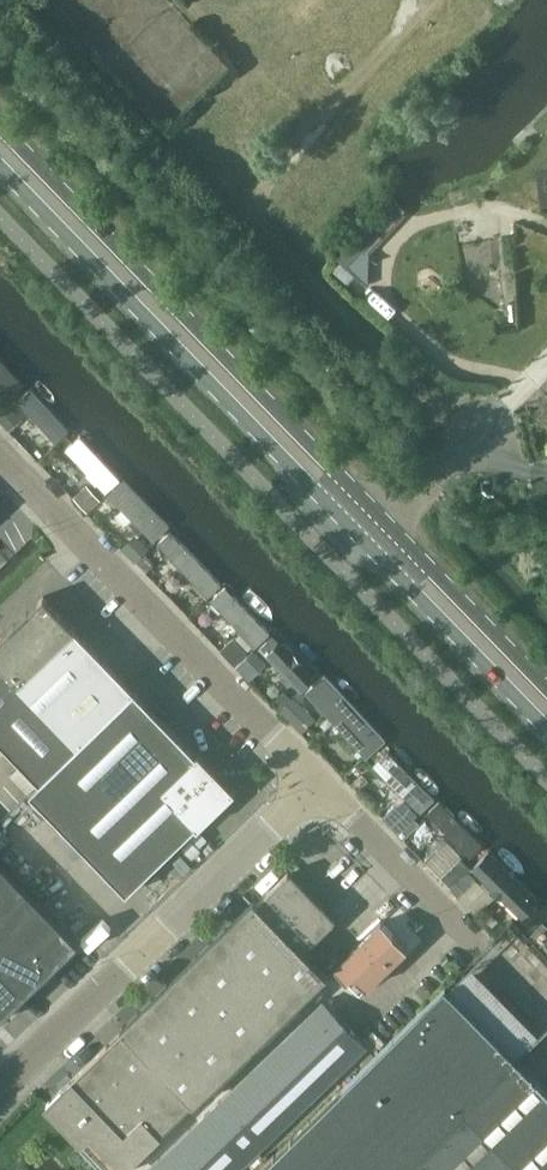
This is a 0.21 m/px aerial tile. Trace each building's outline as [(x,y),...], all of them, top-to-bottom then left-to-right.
[(381,236),(404,211),(405,209),(403,207),(389,195),(388,197),(386,199),(382,206),(336,256),(369,285),(369,255),(369,253),(363,247),(377,232),(381,236)] [(16,400),(50,434),(62,421),(27,388),(16,400)] [(22,418),(23,417),(11,404),(0,414),(0,421),(9,430),(22,418)] [(66,447),(100,480),(112,468),(77,435),(66,447)] [(108,492),(142,526),(154,514),(120,480),(108,492)] [(73,496),(87,511),(100,499),(86,484),(73,496)] [(157,543),(192,576),(204,564),(169,531),(157,543)] [(149,548),(135,533),(121,547),(135,562),(136,560),(144,553),(149,548)] [(144,553),(136,560),(147,571),(154,563),(144,553)] [(207,601),(242,634),(253,622),(219,589),(207,601)] [(40,782),(78,745),(47,714),(18,683),(75,628),(43,596),(0,638),(0,741),(22,763),(39,781),(40,782)] [(104,659),(75,628),(18,683),(47,714),(104,659)] [(238,656),(241,660),(251,650),(247,647),(249,645),(241,637),(236,632),(223,644),(236,657),(238,656)] [(255,646),(290,678),(301,666),(266,634),(255,646)] [(47,714),(78,745),(135,690),(104,659),(47,714)] [(304,692),(338,726),(350,714),(316,680),(304,692)] [(78,745),(40,782),(30,792),(127,892),(196,826),(198,828),(236,791),(198,752),(197,754),(135,690),(78,745)] [(285,690),(274,701),(280,709),(292,698),(285,690)] [(280,709),(298,728),(312,714),(299,700),(304,696),(300,691),(292,698),(280,709)] [(372,766),(407,799),(418,787),(384,754),(372,766)] [(39,781),(22,763),(11,774),(28,792),(39,781)] [(426,811),(460,845),(472,833),(438,799),(426,811)] [(382,816),(403,838),(419,822),(398,800),(382,816)] [(474,867),(508,900),(520,888),(485,855),(474,867)] [(460,858),(442,876),(451,886),(467,870),(470,867),(460,858)] [(0,862),(0,905),(21,884),(0,862)] [(476,879),(467,870),(451,886),(461,895),(476,879)] [(121,1027),(123,1029),(193,1101),(194,1102),(326,974),(303,950),(334,920),(288,871),(256,902),(253,899),(121,1027)] [(51,970),(78,943),(21,884),(0,905),(0,917),(51,970)] [(25,994),(51,970),(0,917),(0,969),(25,994)] [(354,973),(366,986),(408,947),(383,921),(335,966),(347,979),(354,973)] [(0,969),(0,1018),(25,994),(0,969)] [(259,1169),(546,1169),(546,1088),(445,985),(259,1169)] [(366,1043),(323,999),(147,1169),(236,1169),(366,1043)] [(123,1029),(73,1077),(73,1078),(47,1103),(112,1169),(122,1169),(161,1133),(193,1101),(123,1029)]
